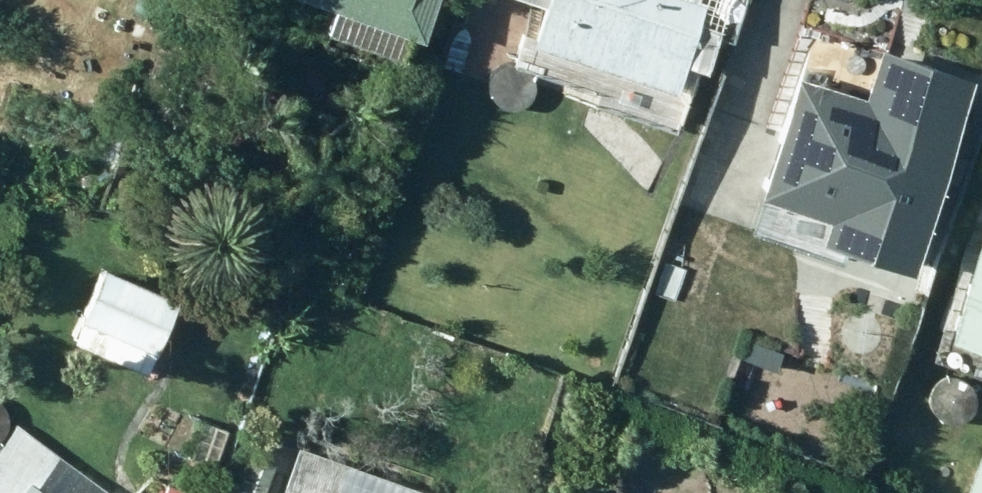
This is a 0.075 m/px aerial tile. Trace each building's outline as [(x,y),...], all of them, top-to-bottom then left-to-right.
[(317,23),(310,43),(387,71),(396,46),(406,50),(425,0),(254,0),(317,23)] [(665,104),(700,0),(501,0),(537,12),(522,55),(665,104)] [(899,285),(968,88),(878,56),(858,112),(789,89),(749,208),(816,230),(808,253),(899,285)] [(635,99),(613,91),(605,114),(628,122),(635,99)] [(978,213),(932,349),(981,366),(981,214),(978,213)] [(169,306),(97,274),(64,346),(136,378),(169,306)] [(10,427),(0,440),(0,492),(100,492),(10,427)] [(962,492),(981,492),(981,443),(962,492)] [(268,473),(241,463),(231,492),(232,492),(261,492),(268,473)] [(338,467),(328,492),(406,492),(338,467)] [(282,479),(277,492),(319,492),(282,479)]
